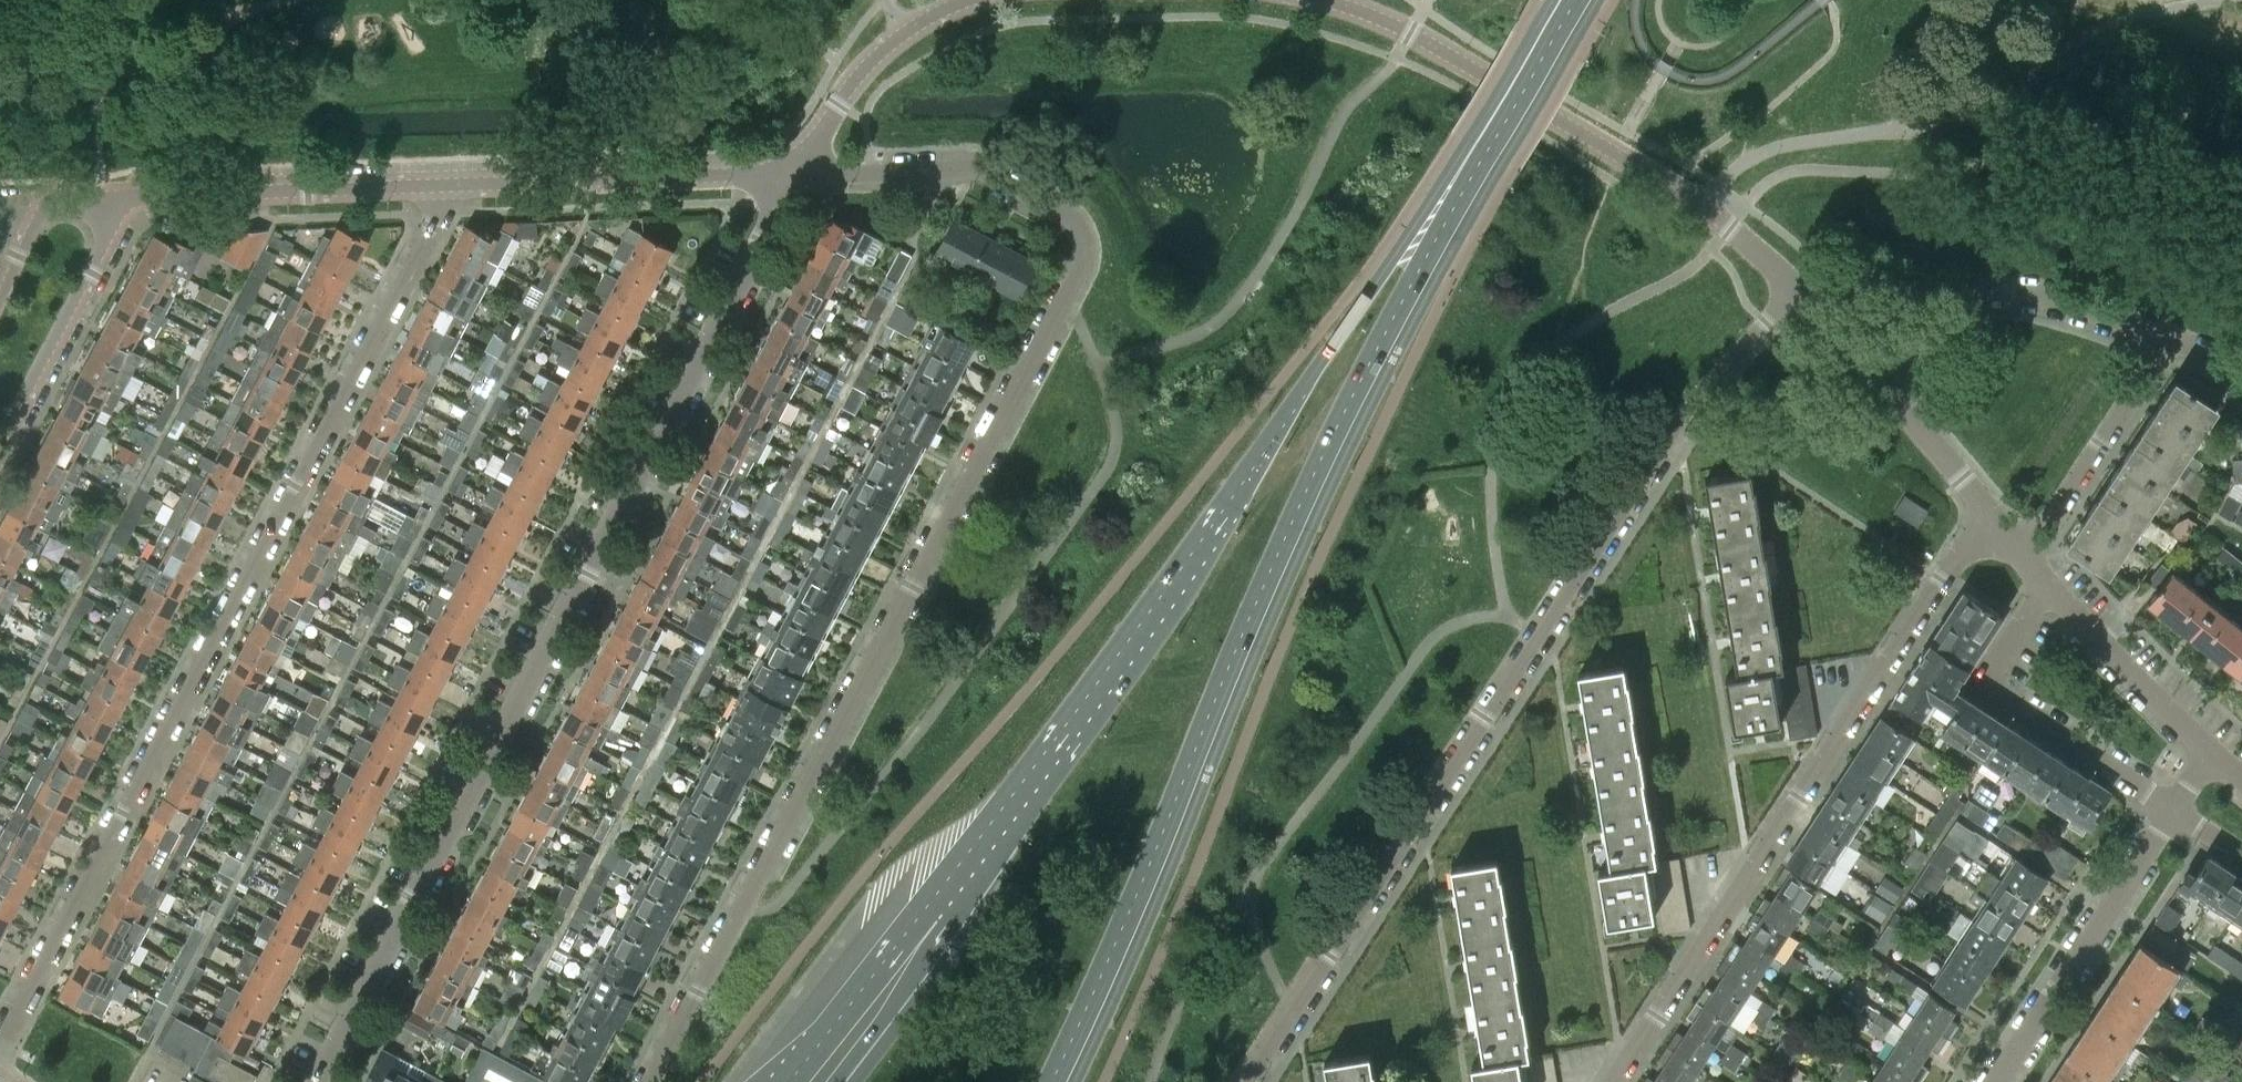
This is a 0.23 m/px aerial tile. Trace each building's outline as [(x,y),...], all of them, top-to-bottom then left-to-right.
[(611,219),(590,219),(588,224),(605,232),(611,219)] [(954,220),(937,252),(1020,295),(1036,263),(954,220)] [(501,229),(514,235),(518,227),(520,224),(518,223),(516,222),(515,222),(505,222),(501,229)] [(827,234),(823,242),(850,256),(864,264),(869,253),(867,252),(875,237),(863,231),(864,230),(851,223),(847,229),(833,222),(833,223),(830,223),(825,232),(827,234)] [(629,227),(619,245),(627,249),(663,269),(668,260),(671,260),(674,254),(673,251),(673,250),(629,227)] [(460,236),(456,244),(486,260),(498,266),(513,237),(499,230),(494,238),(477,229),(476,232),(467,228),(463,236),(460,236)] [(590,229),(584,241),(592,245),(598,233),(590,229)] [(221,258),(245,271),(267,230),(234,231),(221,258)] [(323,236),(319,244),(355,262),(360,253),(363,253),(366,247),(364,244),(366,241),(352,234),(350,237),(336,230),(330,240),(323,236)] [(145,248),(142,255),(187,279),(203,249),(185,239),(182,244),(170,237),(167,243),(152,235),(150,238),(148,237),(142,247),(145,248)] [(272,235),(267,243),(279,250),(285,239),(284,238),(283,240),(272,235)] [(285,239),(279,250),(287,254),(293,243),(285,239)] [(816,255),(812,261),(848,280),(852,272),(844,268),(850,256),(823,242),(822,243),(819,243),(814,252),(816,255)] [(351,270),(355,262),(319,244),(309,261),(348,281),(352,273),(351,270)] [(453,254),(448,263),(483,282),(488,284),(498,266),(486,260),(456,244),(452,252),(453,254)] [(619,245),(614,255),(630,264),(626,272),(656,288),(660,280),(659,277),(663,269),(627,249),(619,245)] [(264,249),(260,258),(268,262),(269,263),(271,263),(272,264),(276,255),(264,249)] [(912,255),(900,249),(886,275),(898,281),(912,255)] [(582,255),(578,253),(574,251),(568,263),(576,267),(582,255)] [(135,262),(129,273),(160,288),(173,295),(179,284),(183,286),(187,279),(142,255),(137,263),(135,262)] [(541,280),(538,285),(546,289),(548,284),(555,272),(560,261),(552,257),(547,268),(541,280)] [(253,269),(251,275),(262,281),(271,263),(269,263),(268,262),(260,258),(253,269)] [(348,281),(309,261),(300,279),(336,297),(341,289),(344,289),(348,281)] [(805,269),(800,280),(829,295),(836,283),(844,287),(848,280),(812,261),(808,269),(805,269)] [(931,268),(918,261),(897,301),(905,306),(910,308),(931,268)] [(441,272),(436,280),(466,296),(478,303),(488,284),(483,282),(448,263),(444,272),(441,272)] [(576,267),(568,263),(562,275),(569,279),(576,267)] [(606,270),(600,281),(608,285),(645,304),(649,296),(652,296),(656,288),(626,272),(622,279),(606,270)] [(124,287),(121,294),(156,312),(163,316),(173,295),(160,288),(129,273),(122,286),(124,287)] [(251,275),(241,293),(252,299),(262,281),(251,275)] [(888,301),(898,281),(886,275),(876,294),(888,301)] [(332,306),(336,297),(300,279),(296,287),(304,291),(299,300),(329,316),(334,308),(332,306)] [(434,291),(429,300),(464,319),(469,321),(478,303),(466,296),(436,280),(432,288),(434,291)] [(795,293),(792,300),(827,319),(832,311),(823,306),(829,295),(800,280),(794,291),(795,293)] [(600,281),(595,291),(611,299),(607,307),(637,323),(642,315),(640,313),(645,304),(608,285),(600,281)] [(538,285),(528,305),(536,309),(543,295),(546,289),(538,285)] [(555,286),(549,299),(557,303),(567,308),(569,304),(565,302),(569,294),(563,291),(564,290),(555,286)] [(207,304),(223,313),(230,300),(214,292),(207,304)] [(243,317),(252,299),(241,293),(231,311),(243,317)] [(285,293),(275,311),(317,334),(322,324),(325,324),(329,316),(299,300),(285,293)] [(114,301),(108,312),(139,328),(154,336),(160,325),(163,326),(167,318),(163,316),(156,312),(121,294),(116,303),(114,301)] [(877,321),(888,301),(876,294),(865,315),(877,321)] [(549,299),(542,311),(551,315),(557,303),(549,299)] [(422,308),(418,316),(448,332),(460,338),(469,321),(464,319),(429,300),(425,308),(422,308)] [(784,308),(779,319),(808,335),(814,324),(822,328),(827,319),(792,300),(787,308),(784,308)] [(895,327),(905,306),(897,301),(886,322),(895,327)] [(528,305),(522,316),(530,320),(536,309),(528,305)] [(587,306),(582,316),(589,321),(626,340),(630,331),(633,331),(637,323),(607,307),(603,315),(587,306)] [(231,311),(223,328),(234,334),(243,317),(231,311)] [(275,311),(266,329),(279,336),(310,353),(314,345),(313,342),(317,334),(275,311)] [(104,326),(99,334),(137,354),(143,344),(140,342),(133,339),(139,328),(108,312),(101,325),(104,326)] [(415,327),(411,335),(446,354),(450,356),(460,338),(448,332),(418,316),(414,324),(415,327)] [(582,316),(576,326),(592,335),(588,343),(619,359),(623,351),(621,348),(626,340),(589,321),(582,316)] [(507,318),(499,334),(509,339),(507,342),(516,346),(524,331),(515,327),(516,323),(507,318)] [(774,333),(770,340),(806,359),(810,362),(820,341),(808,335),(779,319),(773,330),(774,333)] [(536,322),(530,335),(538,339),(545,326),(536,322)] [(895,327),(886,322),(876,340),(888,346),(890,340),(893,341),(898,330),(894,327),(895,327)] [(207,323),(200,335),(209,340),(215,327),(207,323)] [(929,333),(924,343),(964,364),(975,343),(942,325),(936,337),(929,333)] [(225,351),(234,334),(223,328),(214,345),(225,351)] [(266,329),(257,346),(258,347),(263,349),(299,368),(303,361),(306,361),(310,353),(279,336),(266,329)] [(93,341),(87,352),(117,368),(130,375),(140,356),(137,354),(99,334),(95,342),(93,341)] [(200,335),(194,347),(202,352),(209,340),(200,335)] [(404,343),(399,351),(429,367),(441,374),(450,356),(446,354),(411,335),(407,343),(404,343)] [(530,335),(524,346),(533,351),(538,339),(530,335)] [(860,352),(866,341),(858,337),(853,348),(860,352)] [(763,348),(757,359),(787,374),(799,381),(810,362),(806,359),(770,340),(766,348),(763,348)] [(568,341),(562,352),(571,356),(607,375),(611,367),(614,367),(619,359),(588,343),(584,350),(568,341)] [(507,342),(503,349),(511,354),(516,346),(507,342)] [(919,352),(913,364),(920,367),(955,386),(961,375),(959,373),(964,364),(924,343),(919,352)] [(214,345),(204,364),(215,369),(225,351),(214,345)] [(258,347),(249,364),(261,371),(292,387),(296,379),(294,377),(299,368),(263,349),(258,347)] [(397,361),(392,370),(427,389),(432,391),(441,374),(429,367),(399,351),(395,359),(397,361)] [(83,366),(78,374),(114,393),(119,396),(130,375),(117,368),(87,352),(80,365),(83,366)] [(562,352),(557,362),(573,371),(569,378),(600,394),(604,386),(602,384),(607,375),(571,356),(562,352)] [(863,364),(876,371),(883,359),(870,352),(863,364)] [(847,356),(836,376),(845,381),(856,360),(847,356)] [(498,358),(488,376),(497,381),(507,363),(498,358)] [(526,362),(518,358),(511,370),(520,374),(526,362)] [(753,372),(749,380),(785,399),(789,401),(799,381),(787,374),(757,359),(752,370),(753,372)] [(186,362),(179,376),(187,380),(195,367),(186,362)] [(206,387),(215,369),(204,364),(194,381),(206,387)] [(249,364),(239,382),(244,385),(280,404),(284,395),(288,395),(292,387),(261,371),(249,364)] [(876,371),(863,364),(852,385),(866,392),(876,371)] [(906,376),(902,385),(942,406),(946,397),(950,397),(955,386),(920,367),(913,364),(906,376)] [(385,378),(381,386),(411,402),(423,409),(432,391),(427,389),(392,370),(388,378),(385,378)] [(520,374),(511,370),(504,382),(513,386),(520,374)] [(72,380),(66,392),(109,415),(109,414),(117,399),(119,396),(114,393),(78,374),(74,381),(72,380)] [(486,375),(476,393),(488,399),(497,381),(488,376),(486,375)] [(179,376),(173,387),(182,391),(187,380),(179,376)] [(835,400),(845,381),(836,376),(826,395),(835,400)] [(549,377),(544,387),(552,392),(588,411),(592,403),(596,402),(600,394),(569,378),(565,386),(549,377)] [(742,388),(736,398),(766,414),(778,421),(789,401),(785,399),(749,380),(745,388),(742,388)] [(2177,381),(2159,409),(2198,435),(2217,407),(2177,381)] [(239,382),(230,400),(242,406),(273,422),(277,415),(276,412),(280,404),(244,385),(239,382)] [(897,394),(891,406),(892,406),(897,409),(935,429),(942,414),(938,412),(942,406),(902,385),(897,394)] [(378,397),(373,406),(408,424),(413,427),(423,409),(411,402),(381,386),(376,394),(378,397)] [(191,387),(185,400),(195,405),(201,392),(191,387)] [(544,387),(538,398),(554,406),(550,414),(581,430),(585,422),(583,419),(588,411),(552,392),(544,387)] [(62,405),(58,413),(93,432),(100,435),(105,426),(104,425),(109,415),(66,392),(59,404),(62,405)] [(476,393),(467,410),(479,417),(488,399),(476,393)] [(498,393),(492,406),(500,410),(507,398),(507,397),(498,393)] [(166,420),(178,399),(169,394),(158,416),(166,420)] [(857,416),(863,403),(850,396),(843,409),(857,416)] [(507,398),(500,410),(513,417),(519,404),(507,397),(507,398)] [(732,412),(728,420),(764,439),(769,442),(780,422),(778,421),(766,414),(736,398),(730,409),(732,412)] [(196,405),(195,405),(185,400),(175,417),(186,423),(196,405)] [(230,400),(220,417),(226,420),(261,439),(266,431),(269,430),(273,422),(242,406),(230,400)] [(823,403),(816,416),(824,420),(831,407),(823,403)] [(367,413),(362,421),(392,437),(398,426),(405,430),(410,432),(413,427),(408,424),(373,406),(370,413),(367,413)] [(500,410),(492,406),(486,418),(495,422),(500,410)] [(885,417),(880,426),(920,448),(923,442),(927,444),(935,429),(897,409),(891,421),(886,418),(885,417)] [(2187,452),(2198,435),(2159,409),(2141,436),(2180,462),(2187,452)] [(467,410),(458,427),(470,433),(479,417),(467,410)] [(51,420),(45,431),(76,448),(90,455),(100,435),(93,432),(58,413),(54,421),(51,420)] [(530,413),(525,423),(533,427),(569,446),(574,438),(577,438),(581,430),(550,414),(546,421),(530,413)] [(153,426),(161,430),(166,420),(158,416),(153,426)] [(818,432),(824,420),(816,416),(810,428),(818,432)] [(220,417),(211,435),(223,442),(254,459),(258,451),(256,448),(261,439),(226,420),(220,417)] [(721,428),(715,438),(745,454),(755,459),(759,461),(769,442),(764,439),(728,420),(724,428),(721,428)] [(360,432),(355,441),(390,460),(394,462),(398,455),(393,453),(386,449),(392,437),(362,421),(358,429),(360,432)] [(525,423),(519,433),(536,442),(532,449),(562,466),(566,458),(565,455),(569,446),(533,427),(525,423)] [(447,426),(440,439),(441,440),(449,444),(448,445),(460,452),(470,433),(458,427),(456,431),(447,426)] [(880,426),(875,435),(882,438),(876,450),(911,470),(917,459),(915,456),(920,448),(880,426)] [(488,433),(479,429),(473,441),(481,445),(488,433)] [(41,445),(37,452),(73,471),(79,474),(84,465),(77,462),(70,458),(76,448),(45,431),(39,443),(41,445)] [(175,439),(166,435),(157,453),(166,458),(175,440),(175,439)] [(211,435),(201,453),(207,456),(242,475),(247,467),(250,467),(254,459),(223,442),(211,435)] [(827,435),(820,446),(829,451),(835,440),(827,435)] [(795,456),(804,460),(814,440),(806,436),(795,456)] [(2173,473),(2180,462),(2141,436),(2123,463),(2162,489),(2173,473)] [(711,452),(707,460),(744,480),(745,478),(755,459),(745,454),(715,438),(709,449),(711,452)] [(144,441),(137,455),(145,459),(153,445),(144,441)] [(348,449),(344,457),(373,473),(379,461),(387,465),(391,468),(394,462),(390,460),(355,441),(351,448),(348,449)] [(481,445),(473,441),(467,453),(475,457),(481,445)] [(448,445),(439,462),(451,469),(460,452),(448,445)] [(820,446),(813,460),(821,465),(829,451),(820,446)] [(863,458),(859,467),(898,488),(902,481),(905,481),(911,470),(876,450),(869,447),(863,458)] [(511,448),(506,459),(514,463),(550,482),(555,474),(558,473),(562,466),(532,449),(528,457),(511,448)] [(30,459),(24,471),(55,487),(69,494),(74,484),(79,474),(73,471),(37,452),(33,460),(30,459)] [(2193,470),(2199,460),(2187,452),(2180,462),(2191,469),(2193,470)] [(201,453),(196,463),(202,467),(199,474),(205,477),(235,493),(240,486),(238,483),(242,475),(207,456),(201,453)] [(136,477),(145,459),(137,455),(132,464),(126,461),(121,469),(136,477)] [(785,475),(793,480),(804,460),(795,456),(785,475)] [(341,467),(337,476),(371,494),(375,487),(368,483),(373,473),(344,457),(339,465),(341,467)] [(163,462),(154,458),(147,470),(156,474),(163,462)] [(501,470),(498,477),(513,485),(543,501),(547,493),(546,491),(550,482),(514,463),(506,459),(500,469),(501,470)] [(700,467),(694,478),(724,494),(729,485),(741,491),(746,481),(744,480),(707,460),(703,467),(700,467)] [(2233,460),(2235,482),(2238,482),(2241,482),(2241,460),(2233,460)] [(2173,473),(2184,480),(2191,469),(2180,462),(2173,473)] [(2145,516),(2162,489),(2123,463),(2105,489),(2145,516)] [(469,470),(461,465),(455,477),(463,482),(469,470)] [(860,478),(853,492),(889,511),(895,500),(893,498),(898,488),(859,467),(854,476),(860,478)] [(156,474),(147,470),(141,482),(149,487),(156,474)] [(433,483),(442,488),(449,474),(441,470),(434,483),(433,483)] [(20,484),(17,491),(52,510),(59,513),(63,507),(65,508),(72,496),(69,494),(55,487),(24,471),(18,483),(20,484)] [(192,471),(183,488),(188,491),(224,510),(228,502),(231,501),(235,493),(205,477),(199,474),(192,471)] [(1705,479),(1710,508),(1738,673),(1726,675),(1735,730),(1782,722),(1782,720),(1788,719),(1791,739),(1818,734),(1806,664),(1784,668),(1781,651),(1782,651),(1777,617),(1776,618),(1770,585),(1772,584),(1766,552),(1764,553),(1758,520),(1760,520),(1755,488),(1753,488),(1750,471),(1705,479)] [(774,496),(783,501),(793,480),(785,475),(774,496)] [(329,485),(325,492),(355,508),(367,515),(376,497),(371,494),(337,476),(332,484),(329,485)] [(463,482),(455,477),(448,490),(456,494),(463,482)] [(804,477),(798,490),(807,494),(813,482),(804,477)] [(690,492),(685,499),(721,518),(726,521),(731,511),(727,509),(733,498),(724,494),(694,478),(688,489),(690,492)] [(124,481),(117,494),(125,498),(132,485),(124,481)] [(433,504),(436,499),(442,488),(433,483),(434,483),(429,481),(420,497),(433,504)] [(2231,520),(2241,500),(2241,482),(2238,482),(2220,514),(2231,520)] [(493,484),(487,494),(495,499),(531,518),(536,509),(539,509),(543,501),(513,485),(509,493),(493,484)] [(843,486),(831,508),(836,510),(876,531),(880,522),(883,522),(889,511),(853,492),(843,486)] [(151,494),(138,488),(129,506),(142,512),(151,494)] [(183,488),(173,506),(186,513),(217,529),(221,521),(219,518),(224,510),(188,491),(183,488)] [(2127,543),(2145,516),(2105,489),(2087,516),(2127,543)] [(796,515),(807,494),(798,490),(787,510),(796,515)] [(10,498),(3,511),(34,527),(47,534),(54,520),(55,521),(59,513),(52,510),(17,491),(12,500),(10,498)] [(322,503),(318,511),(353,530),(360,534),(372,540),(377,530),(364,523),(368,515),(367,515),(355,508),(325,492),(321,500),(322,503)] [(112,504),(111,505),(119,509),(125,498),(117,494),(112,504)] [(487,494),(482,505),(498,513),(494,521),(524,537),(529,529),(527,526),(531,518),(495,499),(487,494)] [(1894,511),(1908,520),(1917,526),(1928,509),(1905,494),(1894,511)] [(763,515),(772,520),(783,501),(774,496),(773,495),(763,515)] [(679,507),(673,517),(703,533),(709,521),(717,526),(722,528),(726,521),(721,518),(685,499),(682,507),(679,507)] [(451,505),(443,501),(436,513),(445,517),(451,505)] [(828,505),(823,514),(831,518),(832,519),(837,521),(831,533),(868,552),(873,541),(872,539),(876,531),(836,510),(828,505)] [(129,506),(120,523),(133,530),(142,512),(129,506)] [(173,506),(164,524),(169,527),(205,545),(209,537),(212,537),(217,529),(186,513),(173,506)] [(422,506),(416,517),(424,521),(430,510),(422,506)] [(787,510),(777,530),(786,535),(796,515),(787,510)] [(31,551),(35,541),(41,544),(47,534),(34,527),(3,511),(0,516),(0,535),(31,551)] [(310,520),(306,528),(336,544),(348,550),(347,551),(350,553),(360,534),(353,530),(318,511),(313,520),(310,520)] [(105,537),(115,519),(105,513),(102,519),(94,515),(87,528),(105,537)] [(445,517),(436,513),(429,525),(438,529),(445,517)] [(752,535),(762,540),(772,520),(763,515),(752,535)] [(2108,570),(2127,543),(2087,516),(2069,544),(2108,570)] [(416,517),(407,536),(414,540),(424,521),(416,517)] [(669,531),(665,538),(701,557),(705,559),(716,540),(703,533),(673,517),(667,529),(669,531)] [(474,520),(468,530),(476,534),(513,553),(517,545),(520,545),(524,537),(494,521),(490,528),(474,520)] [(120,523),(110,542),(119,546),(123,548),(133,530),(120,523)] [(164,524),(155,541),(167,548),(198,564),(202,556),(200,554),(205,545),(169,527),(164,524)] [(81,540),(98,549),(105,537),(87,528),(81,540)] [(303,539),(299,547),(338,568),(343,560),(347,551),(348,550),(336,544),(306,528),(302,536),(303,539)] [(468,530),(463,540),(479,549),(475,556),(505,572),(510,564),(508,562),(513,553),(476,534),(468,530)] [(786,535),(777,530),(769,544),(778,549),(786,535)] [(399,532),(390,549),(397,553),(396,553),(405,557),(411,546),(414,540),(407,536),(406,535),(399,532)] [(820,541),(815,550),(854,571),(859,563),(862,563),(868,552),(831,533),(825,544),(820,541)] [(13,567),(19,556),(26,560),(31,551),(0,535),(0,560),(13,567)] [(743,554),(752,559),(762,540),(752,535),(741,555),(742,555),(743,554)] [(432,541),(424,537),(417,549),(425,553),(432,541)] [(657,547),(652,557),(682,573),(694,580),(705,559),(701,557),(665,538),(660,547),(657,547)] [(155,541),(145,559),(151,562),(186,581),(191,572),(194,572),(198,564),(167,548),(155,541)] [(119,546),(110,542),(103,554),(112,559),(119,546)] [(806,545),(800,556),(815,564),(809,575),(846,594),(851,583),(850,580),(854,571),(815,550),(806,545)] [(293,554),(288,562),(318,578),(328,583),(330,584),(335,574),(338,568),(299,547),(296,553),(293,554)] [(2232,553),(2224,548),(2216,558),(2223,564),(2232,553)] [(389,549),(380,567),(387,571),(395,575),(405,557),(396,553),(397,553),(390,549),(389,549)] [(425,553),(417,549),(411,560),(419,564),(425,553)] [(82,561),(76,572),(75,574),(83,578),(95,556),(81,550),(77,558),(82,561)] [(2232,553),(2223,564),(2231,570),(2239,559),(2232,553)] [(733,574),(741,579),(752,559),(743,554),(742,555),(733,574)] [(455,555),(449,565),(458,570),(494,589),(498,580),(501,580),(505,572),(475,556),(471,564),(455,555)] [(141,557),(132,575),(148,584),(179,600),(183,592),(181,590),(186,581),(151,562),(145,559),(141,557)] [(647,571),(644,577),(680,596),(679,597),(684,600),(694,580),(682,573),(652,557),(646,568),(647,571)] [(2241,571),(2241,562),(2239,559),(2231,570),(2238,576),(2241,571)] [(10,589),(16,592),(21,582),(8,576),(13,567),(0,560),(0,584),(10,589)] [(770,565),(760,560),(754,573),(763,578),(770,565)] [(286,572),(281,581),(319,601),(328,583),(318,578),(288,562),(284,570),(286,572)] [(2164,562),(2147,582),(2158,591),(2149,603),(2231,668),(2241,655),(2241,624),(2175,570),(2174,571),(2164,562)] [(107,569),(98,564),(92,575),(101,580),(107,569)] [(449,565),(444,576),(460,584),(456,592),(487,608),(491,600),(489,597),(494,589),(458,570),(449,565)] [(74,596),(83,578),(75,574),(76,572),(66,567),(55,588),(74,596)] [(380,567),(370,585),(378,589),(386,593),(395,575),(387,571),(380,567)] [(741,579),(733,574),(732,575),(723,571),(713,590),(722,594),(731,599),(741,579)] [(413,576),(405,572),(399,583),(407,588),(413,576)] [(763,578),(754,573),(747,585),(756,590),(763,578)] [(100,581),(101,580),(92,575),(84,589),(100,597),(106,586),(107,586),(108,585),(100,581)] [(789,580),(785,589),(792,594),(832,614),(837,605),(840,604),(846,594),(809,575),(803,587),(789,580)] [(634,597),(628,607),(642,615),(647,606),(661,613),(668,600),(676,604),(679,597),(680,596),(644,577),(640,585),(637,585),(632,594),(634,597)] [(273,590),(269,598),(309,619),(319,601),(281,581),(276,590),(273,590)] [(407,588),(399,583),(392,596),(401,601),(407,588)] [(6,612),(12,599),(16,592),(10,589),(0,584),(0,609),(6,612)] [(130,587),(126,594),(132,597),(167,616),(171,608),(175,608),(179,600),(148,584),(143,594),(136,590),(130,587)] [(378,589),(372,601),(380,605),(386,593),(378,589)] [(1948,616),(1986,640),(2003,614),(1965,589),(1948,616)] [(703,608),(721,618),(731,599),(722,594),(713,590),(703,608)] [(436,591),(431,601),(439,605),(475,624),(479,616),(482,616),(487,608),(456,592),(452,600),(436,591)] [(95,601),(82,594),(73,611),(81,616),(81,617),(85,619),(95,601)] [(122,603),(117,612),(121,614),(130,618),(160,635),(165,627),(163,624),(167,616),(132,597),(126,594),(122,603)] [(793,605),(787,616),(823,636),(829,625),(827,622),(832,614),(792,594),(788,602),(793,605)] [(267,609),(262,617),(300,638),(309,619),(269,598),(265,606),(267,609)] [(61,599),(54,613),(62,617),(70,603),(61,599)] [(431,601),(425,611),(441,620),(437,627),(468,643),(472,635),(470,633),(475,624),(439,605),(431,601)] [(739,602),(733,614),(741,618),(747,606),(739,602)] [(685,628),(702,637),(709,641),(721,618),(703,608),(697,605),(685,628)] [(620,623),(617,628),(653,647),(657,639),(664,627),(664,626),(656,622),(660,614),(661,613),(647,606),(642,615),(628,607),(626,611),(623,611),(618,621),(620,623)] [(394,611),(386,608),(380,620),(388,624),(394,611)] [(77,623),(81,617),(81,616),(73,611),(69,619),(67,621),(63,630),(72,635),(77,623)] [(116,611),(106,629),(113,633),(149,651),(153,643),(156,643),(160,635),(130,618),(121,614),(116,611)] [(52,636),(62,617),(54,613),(49,622),(45,619),(40,629),(52,636)] [(366,613),(360,623),(368,627),(373,617),(366,613)] [(733,614),(725,627),(734,632),(741,618),(733,614)] [(767,621),(762,630),(770,634),(810,655),(815,647),(818,647),(823,636),(787,616),(781,628),(777,626),(767,621),(767,620),(767,621)] [(1965,671),(1986,640),(1948,616),(1927,647),(1965,671)] [(254,626),(250,634),(280,650),(290,656),(296,645),(300,638),(262,617),(257,626),(254,626)] [(388,624),(380,620),(373,632),(381,636),(388,624)] [(360,623),(353,636),(361,640),(368,627),(360,623)] [(417,627),(412,637),(420,641),(456,660),(460,652),(464,651),(468,643),(437,627),(433,635),(417,627)] [(610,636),(604,647),(634,663),(642,667),(649,654),(653,647),(617,628),(613,636),(610,636)] [(106,629),(96,648),(110,655),(111,654),(142,670),(146,662),(144,659),(149,651),(113,633),(106,629)] [(69,640),(72,635),(63,630),(60,636),(54,646),(63,651),(69,640)] [(762,630),(758,638),(771,645),(766,657),(802,677),(807,666),(806,663),(810,655),(770,634),(762,630)] [(247,645),(243,653),(278,672),(280,667),(273,663),(280,650),(250,634),(246,642),(247,645)] [(412,637),(406,647),(422,656),(419,663),(449,679),(453,671),(451,668),(456,660),(420,641),(412,637)] [(40,639),(34,651),(42,656),(49,643),(40,639)] [(348,664),(358,646),(350,641),(349,642),(342,639),(333,655),(348,664)] [(706,647),(696,642),(690,653),(682,649),(676,660),(693,669),(706,647)] [(375,647),(367,643),(361,655),(369,660),(375,647)] [(716,644),(711,654),(720,659),(726,648),(716,644)] [(63,651),(54,646),(47,660),(56,665),(63,651)] [(600,661),(596,667),(632,687),(637,678),(642,667),(634,663),(604,647),(598,658),(600,661)] [(1954,689),(1965,671),(1927,647),(1920,659),(1936,669),(1931,676),(1954,690),(1954,689)] [(36,668),(42,656),(34,651),(27,663),(36,668)] [(236,661),(232,669),(262,685),(269,689),(274,678),(278,672),(243,653),(239,661),(236,661)] [(98,661),(95,668),(130,686),(135,678),(138,678),(142,670),(111,654),(110,655),(105,665),(98,661)] [(711,654),(704,667),(713,672),(720,659),(711,654)] [(339,682),(348,664),(333,655),(323,673),(339,682)] [(369,660),(361,655),(354,667),(363,672),(369,660)] [(2241,677),(2241,655),(2231,668),(2241,677)] [(766,657),(755,678),(793,698),(804,678),(802,677),(766,657)] [(1965,696),(1954,689),(1954,690),(1931,676),(1936,669),(1920,659),(1886,711),(1907,724),(1915,712),(1943,730),(1965,696)] [(670,671),(687,681),(693,669),(676,660),(670,671)] [(398,662),(393,672),(401,676),(437,696),(442,687),(445,687),(449,679),(419,663),(414,671),(398,662)] [(90,665),(79,685),(91,691),(93,689),(123,705),(127,697),(126,694),(130,686),(95,668),(90,665)] [(1578,673),(1583,702),(1610,868),(1599,870),(1608,924),(1655,916),(1654,915),(1660,914),(1663,934),(1691,929),(1679,858),(1657,861),(1654,844),(1655,844),(1650,812),(1648,812),(1643,778),(1644,778),(1639,747),(1637,747),(1632,714),(1633,713),(1628,681),(1626,682),(1624,665),(1578,673)] [(588,677),(582,687),(613,703),(621,708),(628,695),(632,687),(596,667),(591,677),(588,677)] [(229,679),(225,688),(259,706),(263,709),(272,692),(268,690),(269,689),(262,685),(232,669),(228,677),(229,679)] [(24,670),(13,691),(21,696),(33,674),(24,670)] [(51,676),(42,671),(36,682),(45,687),(51,676)] [(393,672),(387,683),(404,691),(400,699),(430,715),(434,707),(433,704),(437,696),(401,676),(393,672)] [(700,676),(689,695),(698,699),(708,680),(700,676)] [(357,683),(354,681),(348,678),(342,691),(351,695),(357,683)] [(755,678),(744,699),(782,719),(793,698),(755,678)] [(45,687),(36,682),(28,696),(37,701),(45,687)] [(327,683),(321,695),(330,700),(336,688),(327,683)] [(672,684),(662,703),(673,709),(683,689),(672,684)] [(578,701),(574,710),(610,728),(611,726),(616,717),(621,708),(613,703),(582,687),(576,699),(578,701)] [(217,697),(213,705),(243,720),(254,726),(263,709),(259,706),(225,688),(220,696),(217,697)] [(79,698),(76,704),(111,722),(116,713),(119,713),(123,705),(93,689),(91,691),(86,701),(79,698)] [(15,707),(21,696),(13,691),(7,702),(15,707)] [(351,695),(342,691),(336,703),(345,707),(351,695)] [(321,717),(330,700),(321,695),(312,712),(321,717)] [(689,695),(682,709),(690,714),(696,702),(698,699),(689,695)] [(1943,730),(1984,756),(2006,723),(1965,696),(1943,730)] [(379,698),(374,708),(382,712),(418,731),(423,723),(426,722),(430,715),(400,699),(396,706),(379,698)] [(744,699),(734,719),(771,739),(782,719),(744,699)] [(65,709),(64,711),(73,716),(75,714),(77,715),(71,725),(103,742),(108,735),(106,732),(111,722),(76,704),(70,700),(65,709)] [(22,707),(16,718),(30,726),(39,709),(25,702),(22,707)] [(660,702),(649,722),(662,729),(673,709),(662,703),(661,703),(660,702)] [(210,715),(206,724),(241,742),(245,744),(254,726),(243,720),(213,705),(209,713),(210,715)] [(374,708),(368,718),(385,727),(381,734),(411,750),(415,742),(414,740),(418,731),(382,712),(374,708)] [(311,734),(321,717),(312,712),(311,713),(303,709),(295,725),(311,734)] [(567,716),(562,726),(592,742),(601,747),(607,735),(615,740),(620,731),(611,726),(610,728),(574,710),(570,716),(567,716)] [(330,714),(323,726),(332,731),(338,719),(336,717),(330,714)] [(675,742),(686,721),(678,717),(667,738),(675,742)] [(1882,717),(1868,739),(1901,760),(1912,767),(1925,747),(1915,740),(1915,739),(1882,717)] [(16,718),(10,731),(26,739),(33,727),(30,726),(16,718)] [(734,719),(722,740),(758,759),(760,760),(771,739),(734,719)] [(644,733),(639,742),(642,744),(651,749),(662,729),(649,722),(644,733)] [(2047,749),(2006,723),(1984,756),(2025,783),(2047,749)] [(199,732),(194,740),(224,756),(223,759),(234,765),(245,744),(241,742),(206,724),(202,732),(199,732)] [(61,733),(57,740),(92,758),(96,751),(99,750),(103,742),(71,725),(66,736),(61,733)] [(302,752),(311,734),(295,725),(285,743),(302,752)] [(323,726),(317,738),(324,742),(325,743),(332,731),(323,726)] [(557,740),(554,747),(590,766),(589,767),(601,773),(605,764),(594,758),(595,757),(587,753),(592,742),(562,726),(556,737),(557,740)] [(361,734),(355,743),(364,748),(399,767),(404,758),(407,758),(411,750),(381,734),(377,742),(361,734)] [(675,742),(667,738),(659,752),(668,756),(675,742)] [(1854,760),(1888,782),(1901,760),(1868,739),(1854,760)] [(54,746),(48,757),(55,761),(85,777),(89,769),(88,766),(92,758),(57,740),(54,746)] [(192,750),(187,759),(222,777),(231,782),(235,775),(219,766),(223,759),(224,756),(194,740),(190,748),(192,750)] [(710,750),(705,758),(745,779),(749,770),(753,770),(758,759),(722,740),(716,753),(710,750)] [(0,749),(0,755),(6,759),(13,747),(4,742),(0,749)] [(285,743),(275,762),(292,771),(302,752),(285,743)] [(355,743),(350,754),(366,763),(362,770),(392,786),(397,778),(395,775),(399,767),(364,748),(355,743)] [(642,744),(632,764),(641,768),(651,749),(642,744)] [(547,755),(541,765),(571,781),(579,786),(586,773),(589,767),(590,766),(554,747),(550,755),(547,755)] [(2025,783),(2066,809),(2088,776),(2047,749),(2025,783)] [(310,750),(303,763),(312,768),(318,755),(310,750)] [(42,754),(32,772),(38,775),(73,793),(78,785),(81,785),(85,777),(55,761),(48,757),(42,754)] [(706,770),(700,782),(736,801),(741,791),(740,788),(745,779),(705,758),(701,768),(706,770)] [(179,769),(175,777),(205,792),(216,798),(219,792),(225,795),(231,782),(222,777),(187,759),(182,768),(179,769)] [(1841,780),(1875,801),(1888,782),(1854,760),(1841,780)] [(667,766),(656,761),(645,780),(656,786),(667,766)] [(275,762),(265,780),(282,790),(292,771),(275,762)] [(303,763),(297,775),(306,780),(312,768),(303,763)] [(632,764),(622,783),(631,787),(641,768),(632,764)] [(537,779),(532,787),(569,806),(573,797),(579,786),(571,781),(541,765),(535,776),(537,779)] [(341,769),(336,779),(345,783),(381,802),(385,794),(388,794),(392,786),(362,770),(358,778),(341,769)] [(32,772),(23,789),(36,796),(67,812),(71,804),(69,801),(73,793),(38,775),(32,772)] [(2110,790),(2088,776),(2066,809),(2092,826),(2104,807),(2100,805),(2110,790)] [(172,787),(168,796),(202,814),(206,816),(216,798),(205,792),(175,777),(171,785),(172,787)] [(381,802),(345,783),(336,779),(331,789),(347,798),(343,805),(373,821),(378,813),(376,811),(381,802)] [(257,796),(274,805),(282,790),(265,780),(257,796)] [(645,807),(656,786),(645,780),(634,802),(645,807)] [(1827,801),(1861,823),(1875,801),(1841,780),(1827,801)] [(302,785),(294,781),(284,800),(293,804),(300,791),(299,791),(302,785)] [(687,793),(683,800),(722,821),(727,812),(730,812),(736,801),(700,782),(693,796),(687,793)] [(615,796),(611,804),(620,809),(624,801),(631,787),(622,783),(615,796)] [(1947,789),(1959,797),(1963,790),(1951,783),(1947,789)] [(1981,783),(1972,795),(1991,808),(1999,795),(1981,783)] [(525,795),(520,805),(550,821),(558,825),(565,813),(569,806),(532,787),(528,795),(525,795)] [(23,789),(14,807),(20,810),(55,829),(59,820),(62,820),(67,812),(36,796),(23,789)] [(1958,798),(1959,797),(1947,789),(1946,791),(1949,794),(1937,813),(1949,821),(1962,800),(1958,798)] [(304,794),(298,803),(313,811),(318,802),(304,794)] [(160,805),(156,813),(186,828),(197,834),(206,816),(202,814),(168,796),(163,805),(160,805)] [(251,811),(267,819),(274,805),(257,796),(256,798),(257,799),(251,811)] [(1960,811),(1967,815),(1974,803),(1968,799),(1960,811)] [(293,804),(284,800),(278,811),(287,815),(294,818),(299,808),(293,804)] [(683,800),(678,810),(684,813),(679,823),(715,841),(720,831),(719,828),(722,821),(683,800)] [(1861,823),(1827,801),(1814,821),(1857,848),(1869,829),(1860,824),(1861,823)] [(1983,809),(1974,803),(1967,815),(1975,820),(1983,809)] [(323,805),(318,814),(326,819),(362,838),(366,829),(369,829),(373,821),(343,805),(339,813),(323,805)] [(515,819),(512,825),(548,844),(553,836),(545,832),(550,821),(520,805),(514,816),(515,819)] [(14,807),(4,826),(17,832),(47,849),(51,841),(50,838),(55,829),(20,810),(14,807)] [(1983,826),(1991,814),(1983,809),(1975,820),(1983,826)] [(638,815),(629,810),(623,822),(632,826),(638,815)] [(607,812),(601,823),(610,828),(616,816),(607,812)] [(153,823),(149,832),(184,850),(187,852),(197,834),(186,828),(156,813),(152,821),(153,823)] [(1938,837),(1949,821),(1937,813),(1926,829),(1938,837)] [(362,838),(326,819),(318,814),(312,825),(328,834),(324,841),(355,857),(359,849),(357,846),(362,838)] [(1998,819),(1991,814),(1983,826),(1991,831),(1998,819)] [(1943,840),(1962,852),(1975,832),(1957,820),(1943,840)] [(1857,848),(1814,821),(1801,841),(1843,869),(1857,848)] [(272,822),(267,831),(275,836),(281,826),(277,824),(272,822)] [(632,826),(623,822),(616,835),(625,839),(632,826)] [(1996,835),(2034,859),(2042,847),(2004,822),(1996,835)] [(600,825),(594,836),(603,841),(610,828),(601,823),(600,825)] [(665,833),(661,842),(701,862),(706,852),(709,852),(715,841),(679,823),(671,837),(665,833)] [(244,838),(253,843),(260,830),(251,825),(244,838)] [(504,834),(499,845),(529,861),(536,849),(544,853),(548,844),(512,825),(507,834),(504,834)] [(0,834),(0,845),(1,845),(36,864),(40,857),(43,857),(47,849),(17,832),(4,826),(0,834)] [(267,831),(259,845),(265,848),(268,850),(275,836),(267,831)] [(142,840),(137,848),(167,864),(178,870),(187,852),(184,850),(149,832),(145,840),(142,840)] [(2034,859),(2040,863),(2048,851),(2057,857),(2065,862),(2057,874),(2064,879),(2078,857),(2048,837),(2042,847),(2034,859)] [(253,843),(244,838),(239,848),(238,850),(247,855),(253,843)] [(299,850),(307,854),(343,873),(347,865),(350,865),(355,857),(324,841),(320,849),(304,840),(299,850)] [(1962,852),(1943,840),(1929,861),(1947,872),(1960,852),(1961,853),(1962,852)] [(1801,841),(1787,862),(1830,890),(1843,869),(1801,841)] [(656,851),(650,862),(656,865),(692,885),(698,874),(696,871),(701,862),(661,842),(656,851)] [(601,862),(600,863),(613,870),(621,855),(623,851),(623,850),(611,844),(601,862)] [(29,883),(33,875),(31,873),(36,864),(1,845),(0,845),(0,868),(29,883)] [(494,859),(491,865),(527,884),(531,876),(537,865),(529,861),(499,845),(493,856),(494,859)] [(1915,846),(1910,853),(1922,861),(1927,854),(1915,846)] [(135,859),(131,867),(165,885),(169,887),(178,870),(167,864),(137,848),(133,856),(135,859)] [(590,867),(595,856),(582,849),(576,860),(590,867)] [(338,882),(343,873),(307,854),(299,850),(293,861),(309,870),(306,876),(336,892),(340,884),(338,882)] [(2040,863),(2049,869),(2057,857),(2048,851),(2040,863)] [(1912,876),(1922,861),(1910,853),(1905,862),(1908,864),(1904,871),(1912,876)] [(2013,855),(1999,876),(2033,898),(2048,877),(2013,855)] [(2209,855),(2196,875),(2190,871),(2181,885),(2241,925),(2241,876),(2209,855)] [(261,862),(259,860),(253,857),(247,869),(255,874),(261,862)] [(2049,869),(2057,874),(2065,862),(2057,857),(2049,869)] [(226,858),(220,869),(225,872),(236,877),(242,866),(226,858)] [(1458,904),(1485,1063),(1471,1065),(1474,1081),(1558,1081),(1553,1051),(1530,1055),(1527,1037),(1528,1036),(1523,1006),(1521,1006),(1516,973),(1517,972),(1512,941),(1510,941),(1505,908),(1508,907),(1502,874),(1501,875),(1498,859),(1452,867),(1458,904)] [(582,881),(590,867),(576,860),(575,862),(580,864),(573,876),(582,881)] [(1929,861),(1916,881),(1928,889),(1927,890),(1934,894),(1948,873),(1947,872),(1929,861)] [(643,876),(639,883),(679,904),(683,896),(686,895),(692,885),(656,865),(650,862),(643,876)] [(600,863),(589,884),(602,891),(613,870),(600,863)] [(484,873),(478,884),(509,900),(515,888),(523,892),(527,884),(491,865),(487,873),(484,873)] [(1781,886),(1776,894),(1802,911),(1817,888),(1784,866),(1774,882),(1781,886)] [(122,877),(118,884),(154,904),(155,904),(159,906),(169,887),(165,885),(131,867),(126,876),(122,877)] [(17,900),(21,892),(24,891),(29,883),(0,868),(0,892),(17,900)] [(289,868),(280,886),(288,890),(324,909),(328,901),(331,900),(336,892),(306,876),(289,868)] [(220,869),(213,882),(218,885),(216,889),(218,891),(226,895),(236,877),(225,872),(220,869)] [(255,874),(247,869),(241,881),(248,885),(255,874)] [(1986,897),(2020,919),(2033,898),(1999,876),(1986,897)] [(1904,888),(1890,879),(1881,893),(1895,902),(1904,888)] [(1923,897),(1927,890),(1928,889),(1916,881),(1910,890),(1923,897)] [(560,902),(569,907),(578,888),(566,882),(556,901),(559,903),(560,902)] [(634,893),(628,904),(634,907),(670,926),(676,915),(674,913),(679,904),(639,883),(634,893)] [(116,895),(112,903),(150,923),(159,906),(155,904),(154,904),(118,884),(114,892),(116,895)] [(474,898),(470,905),(506,924),(510,915),(503,911),(509,900),(478,884),(472,895),(474,898)] [(585,893),(579,904),(588,909),(592,911),(602,891),(589,884),(585,893)] [(324,909),(288,890),(280,886),(274,896),(290,905),(286,912),(317,928),(321,920),(319,917),(324,909)] [(1972,918),(2006,940),(2020,919),(1986,897),(1975,890),(1969,899),(1980,906),(1972,918)] [(10,918),(14,910),(13,908),(17,900),(0,892),(0,913),(10,918)] [(243,897),(239,895),(234,893),(228,905),(237,910),(243,897)] [(1787,933),(1802,911),(1776,894),(1771,902),(1764,897),(1755,912),(1787,933)] [(1882,922),(1894,905),(1881,896),(1869,914),(1882,922)] [(214,897),(208,909),(216,914),(222,902),(214,897)] [(548,924),(550,925),(557,928),(569,907),(560,902),(559,903),(554,912),(548,924)] [(103,913),(99,921),(129,936),(140,942),(150,923),(112,903),(107,912),(103,913)] [(2168,903),(2154,922),(2159,925),(2171,932),(2183,914),(2168,903)] [(569,925),(568,927),(580,934),(585,924),(592,911),(588,909),(579,904),(569,925)] [(237,910),(228,905),(222,917),(230,922),(237,910)] [(463,913),(457,923),(488,939),(494,928),(502,932),(506,924),(470,905),(466,913),(463,913)] [(204,907),(195,924),(207,931),(216,914),(208,909),(204,907)] [(622,916),(617,925),(657,945),(661,937),(664,937),(670,926),(634,907),(628,919),(622,916)] [(1821,908),(1814,919),(1829,928),(1835,917),(1821,908)] [(261,921),(269,925),(305,945),(310,936),(313,936),(317,928),(286,912),(282,920),(266,912),(261,921)] [(1772,955),(1787,933),(1755,912),(1745,927),(1752,931),(1747,939),(1772,955)] [(3,927),(6,926),(10,918),(0,913),(0,932),(3,927)] [(1889,923),(1901,931),(1905,924),(1893,916),(1889,923)] [(1958,939),(1993,961),(2006,940),(1972,918),(1958,939)] [(1823,937),(1829,928),(1814,919),(1808,927),(1823,937)] [(97,931),(92,939),(128,957),(126,960),(130,961),(140,942),(129,936),(99,921),(95,928),(97,931)] [(305,945),(269,925),(261,921),(255,932),(271,941),(268,948),(298,964),(302,956),(301,953),(305,945)] [(453,937),(449,944),(485,963),(490,954),(482,950),(488,939),(457,923),(451,934),(453,937)] [(1886,954),(1901,931),(1889,923),(1874,946),(1886,954)] [(195,924),(186,942),(198,948),(207,931),(195,924)] [(617,925),(612,935),(618,938),(612,949),(648,968),(653,957),(652,955),(657,945),(617,925)] [(2153,926),(2144,940),(2187,968),(2196,954),(2153,926)] [(563,934),(557,945),(571,952),(580,934),(568,927),(563,934)] [(215,929),(209,940),(217,945),(224,933),(220,931),(215,929)] [(545,931),(539,941),(548,946),(554,935),(545,931)] [(85,948),(80,956),(118,976),(126,960),(128,957),(92,939),(88,948),(85,948)] [(1758,978),(1772,955),(1747,939),(1742,946),(1735,942),(1725,957),(1758,978)] [(1993,961),(1958,939),(1945,960),(1979,982),(1993,961)] [(209,940),(203,952),(208,955),(211,957),(225,964),(231,952),(217,945),(209,940)] [(525,961),(536,967),(537,968),(548,946),(539,941),(532,955),(529,953),(525,961)] [(186,942),(176,960),(188,967),(198,948),(186,942)] [(2143,943),(2118,981),(2159,1008),(2184,971),(2143,943)] [(441,952),(436,963),(467,979),(474,983),(480,972),(485,963),(449,944),(444,952),(441,952)] [(550,959),(546,966),(560,973),(571,952),(557,945),(550,959)] [(599,958),(596,965),(635,986),(639,979),(642,979),(648,968),(612,949),(606,946),(600,957),(599,958)] [(247,948),(242,957),(250,961),(286,980),(291,972),(294,971),(298,964),(268,948),(263,956),(247,948)] [(1784,963),(1799,973),(1806,963),(1790,954),(1784,963)] [(78,967),(74,975),(115,997),(124,979),(118,976),(80,956),(76,964),(78,967)] [(286,980),(250,961),(242,957),(236,968),(253,977),(249,983),(279,999),(283,991),(282,989),(286,980)] [(1743,1000),(1758,978),(1725,957),(1715,972),(1722,976),(1718,983),(1743,1000)] [(2241,979),(2241,962),(2237,959),(2229,970),(2241,979)] [(176,960),(167,978),(179,984),(188,967),(176,960)] [(1979,982),(1945,960),(1931,981),(1965,1003),(1979,982)] [(431,977),(428,984),(464,1003),(468,995),(474,983),(467,979),(436,963),(430,974),(431,977)] [(1794,981),(1799,973),(1784,963),(1779,971),(1794,981)] [(205,969),(202,967),(197,964),(190,976),(199,981),(205,969)] [(591,974),(585,986),(591,990),(628,1010),(636,995),(632,992),(635,986),(596,965),(591,974)] [(1897,984),(1903,975),(1892,968),(1886,977),(1897,984)] [(523,970),(518,980),(527,985),(532,975),(523,970)] [(63,994),(105,1016),(115,997),(74,975),(69,985),(65,985),(62,990),(64,993),(63,994)] [(1918,985),(1903,975),(1897,984),(1912,994),(1918,985)] [(199,981),(190,976),(184,988),(192,992),(199,981)] [(549,980),(540,976),(535,987),(544,991),(549,980)] [(167,978),(157,996),(169,1003),(179,984),(167,978)] [(516,1006),(527,985),(518,980),(517,982),(510,979),(500,998),(516,1006)] [(2135,1045),(2159,1008),(2118,981),(2094,1018),(2135,1045)] [(228,983),(223,992),(267,1016),(272,1007),(275,1007),(279,999),(249,983),(245,992),(228,983)] [(1728,1022),(1737,1009),(1743,1000),(1718,983),(1712,992),(1705,987),(1696,1001),(1728,1022)] [(420,992),(414,1003),(417,1005),(445,1020),(458,1027),(464,1014),(459,1012),(464,1003),(428,984),(423,992),(420,992)] [(544,991),(535,987),(527,1000),(536,1005),(544,991)] [(578,999),(574,1007),(613,1028),(616,1022),(620,1025),(628,1010),(591,990),(584,1002),(578,999)] [(218,1004),(234,1012),(230,1019),(260,1035),(264,1027),(263,1024),(267,1016),(223,992),(218,1004)] [(1955,1009),(1930,993),(1915,1016),(1947,1037),(1957,1022),(1950,1017),(1955,1009)] [(157,996),(148,1014),(160,1020),(169,1003),(157,996)] [(1761,998),(1755,1008),(1770,1018),(1776,1009),(1761,998)] [(171,1012),(172,1013),(177,1016),(188,1021),(195,1009),(178,1000),(171,1012)] [(1858,1012),(1840,1000),(1830,1015),(1849,1027),(1858,1012)] [(1714,1045),(1720,1036),(1728,1022),(1696,1001),(1686,1016),(1693,1021),(1688,1028),(1714,1045)] [(574,1007),(569,1016),(575,1020),(569,1031),(605,1050),(610,1039),(609,1036),(613,1028),(574,1007)] [(401,1025),(426,1038),(431,1030),(436,1021),(411,1008),(401,1025)] [(1764,1025),(1770,1018),(1755,1008),(1749,1016),(1764,1025)] [(503,1010),(497,1021),(506,1026),(511,1015),(503,1010)] [(1879,1012),(1873,1021),(1888,1031),(1894,1021),(1879,1011),(1879,1012)] [(172,1013),(171,1012),(155,1043),(161,1046),(177,1016),(172,1013)] [(148,1014),(137,1034),(150,1040),(160,1020),(148,1014)] [(177,1016),(161,1046),(160,1047),(197,1066),(193,1074),(207,1081),(214,1081),(217,1076),(227,1081),(254,1081),(258,1073),(241,1065),(248,1052),(212,1033),(212,1034),(204,1029),(188,1021),(177,1016)] [(1947,1037),(1915,1016),(1900,1038),(1925,1055),(1930,1048),(1937,1052),(1947,1037)] [(2203,1017),(2195,1029),(2207,1036),(2215,1024),(2203,1017)] [(513,1028),(522,1033),(527,1022),(519,1018),(513,1028)] [(2069,1056),(2106,1080),(2110,1081),(2117,1081),(2130,1062),(2126,1059),(2135,1045),(2094,1018),(2069,1056)] [(256,1043),(260,1035),(230,1019),(226,1028),(209,1019),(204,1029),(212,1034),(212,1033),(248,1052),(253,1043),(256,1043)] [(494,1048),(506,1026),(497,1021),(490,1033),(489,1033),(483,1042),(494,1048)] [(1868,1030),(1882,1039),(1883,1039),(1888,1031),(1873,1021),(1868,1030)] [(446,1027),(441,1036),(453,1043),(458,1033),(446,1027)] [(556,1040),(552,1049),(591,1070),(596,1061),(599,1061),(605,1050),(569,1031),(563,1027),(556,1040)] [(522,1033),(513,1028),(501,1051),(510,1056),(522,1033)] [(1699,1067),(1714,1045),(1688,1028),(1684,1035),(1677,1031),(1667,1046),(1699,1067)] [(453,1043),(450,1050),(462,1057),(471,1040),(458,1033),(453,1043)] [(1714,1045),(1726,1053),(1741,1063),(1747,1053),(1720,1036),(1714,1045)] [(1925,1055),(1900,1038),(1885,1061),(1918,1081),(1928,1067),(1920,1062),(1925,1055)] [(2239,1039),(2234,1047),(2241,1052),(2241,1041),(2239,1039)] [(1781,1040),(1773,1053),(1789,1064),(1798,1051),(1781,1040)] [(1809,1075),(1824,1052),(1811,1043),(1786,1080),(1790,1081),(1820,1081),(1809,1075)] [(407,1074),(394,1067),(400,1055),(384,1046),(377,1058),(366,1081),(368,1081),(403,1081),(407,1074)] [(532,1066),(546,1074),(562,1081),(585,1081),(591,1070),(552,1049),(551,1050),(543,1046),(532,1066)] [(1699,1067),(1667,1046),(1657,1062),(1663,1066),(1659,1073),(1673,1081),(1689,1081),(1699,1067)] [(483,1047),(465,1081),(481,1081),(489,1067),(497,1071),(504,1058),(483,1047)] [(1736,1071),(1741,1063),(1726,1053),(1720,1061),(1736,1071)] [(1327,1081),(1375,1081),(1373,1071),(1372,1071),(1369,1054),(1323,1062),(1327,1081)] [(2106,1080),(2069,1056),(2056,1076),(2066,1081),(2105,1081),(2106,1080)] [(1850,1057),(1844,1066),(1859,1076),(1865,1066),(1850,1057)] [(504,1058),(497,1071),(517,1081),(522,1081),(528,1071),(504,1058)] [(1885,1061),(1872,1081),(1918,1081),(1885,1061)] [(1859,1076),(1844,1066),(1838,1074),(1851,1081),(1855,1081),(1859,1076)] [(2214,1077),(2222,1081),(2227,1081),(2230,1077),(2219,1069),(2214,1077)] [(403,1081),(432,1081),(436,1075),(426,1070),(420,1081),(407,1074),(403,1081)] [(522,1081),(549,1081),(528,1071),(522,1081)] [(1659,1073),(1654,1081),(1647,1076),(1643,1081),(1673,1081),(1659,1073)]
